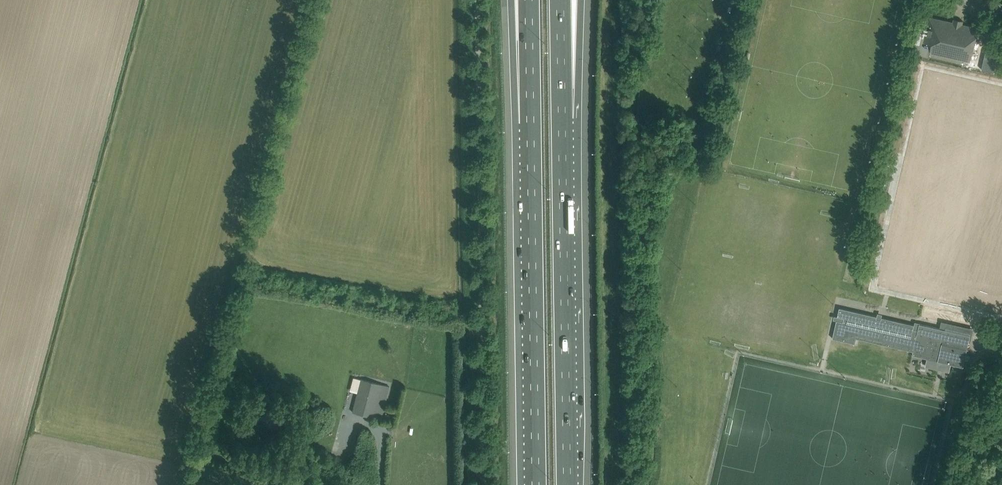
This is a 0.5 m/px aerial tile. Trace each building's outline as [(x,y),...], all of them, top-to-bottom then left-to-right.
[(931,52),(970,61),(978,28),(929,17),(929,18),(919,16),(911,54),(930,58),(931,52)] [(836,322),(833,338),(855,343),(856,338),(859,339),(876,343),(880,343),(913,351),(912,354),(912,355),(963,367),(969,342),(971,342),(974,329),(941,321),(940,328),(919,324),(918,330),(913,329),(914,325),(882,317),(881,320),(876,319),(877,316),(843,308),(839,308),(839,310),(837,316),(844,318),(843,322),(843,323),(836,322)] [(353,412),(381,419),(389,386),(361,379),(353,412)]
